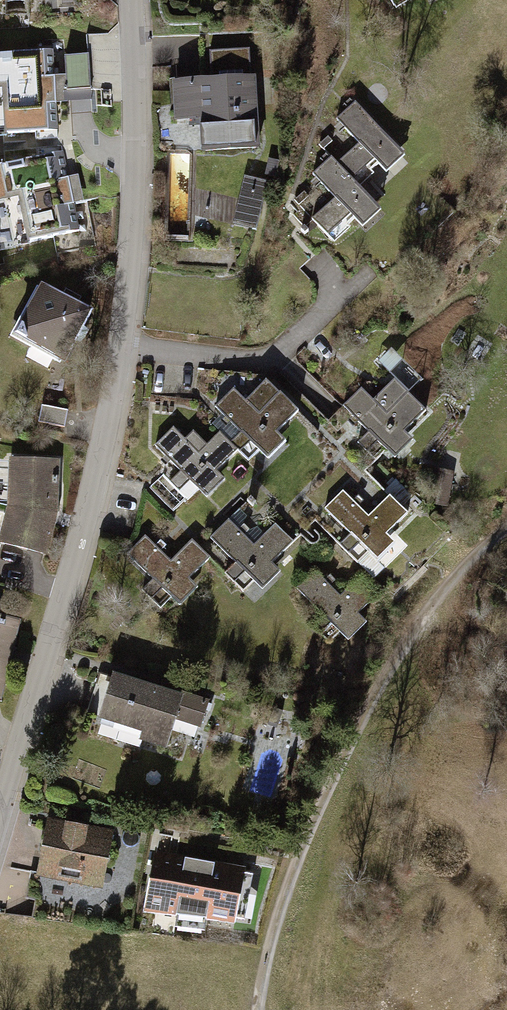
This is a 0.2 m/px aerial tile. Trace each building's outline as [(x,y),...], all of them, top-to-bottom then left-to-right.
[(211,81),(176,83),(178,118),(203,117),(205,150),(255,147),(252,94),(253,94),(252,78),(251,78),(249,49),(209,51),(211,81)] [(57,132),(52,52),(0,55),(0,136),(57,132)] [(90,93),(88,57),(65,59),(66,94),(90,93)] [(359,143),(337,163),(356,184),(396,147),(355,102),(336,119),(359,143)] [(332,141),(328,136),(319,144),(324,148),(332,141)] [(62,154),(0,167),(0,243),(1,249),(79,232),(62,154)] [(335,198),(312,219),(331,240),(373,202),(356,184),(337,163),(331,156),(312,174),(335,198)] [(278,160),(267,158),(263,174),(274,176),(278,160)] [(267,181),(250,177),(247,189),(242,187),(233,224),(255,229),(267,181)] [(308,195),(304,191),(295,200),(299,204),(308,195)] [(42,287),(16,334),(63,359),(88,312),(42,287)] [(361,388),(343,406),(368,431),(358,442),(376,460),(386,450),(395,458),(413,440),(405,431),(426,411),(394,379),(373,399),(361,388)] [(233,388),(215,406),(240,432),(230,442),(238,450),(248,461),(259,450),(267,458),(285,441),(277,432),(298,411),(280,392),(279,393),(266,380),(245,400),(233,388)] [(66,409),(40,405),(37,422),(64,426),(66,409)] [(173,427),(155,445),(180,470),(169,481),(188,499),(198,489),(207,497),(225,479),(217,471),(238,450),(230,442),(219,432),(206,445),(193,431),(185,438),(173,427)] [(12,458),(9,506),(0,542),(45,554),(56,511),(58,460),(12,458)] [(450,475),(434,472),(429,502),(445,504),(450,475)] [(343,490),(324,508),(349,534),(339,545),(356,563),(367,553),(376,561),(394,543),(386,535),(408,514),(390,495),(368,516),(343,490)] [(229,519),(210,537),(235,563),(225,573),(243,591),(253,581),(262,590),(280,572),(272,563),(293,542),(275,524),(254,545),(229,519)] [(145,535),(127,554),(153,579),(142,590),(160,607),(171,597),(180,605),(198,587),(189,579),(210,557),(192,539),(171,561),(145,535)] [(314,570),(296,588),(321,613),(310,624),(329,642),(339,632),(348,641),(366,623),(357,614),(379,593),(361,574),(340,595),(314,570)] [(13,650),(20,618),(0,613),(0,647),(13,650)] [(157,690),(99,672),(87,710),(144,728),(144,737),(164,743),(174,714),(200,723),(206,700),(174,690),(172,696),(157,692),(157,690)] [(109,833),(50,822),(42,861),(61,864),(59,876),(99,884),(109,833)] [(244,869),(156,853),(145,910),(233,922),(244,869)]
